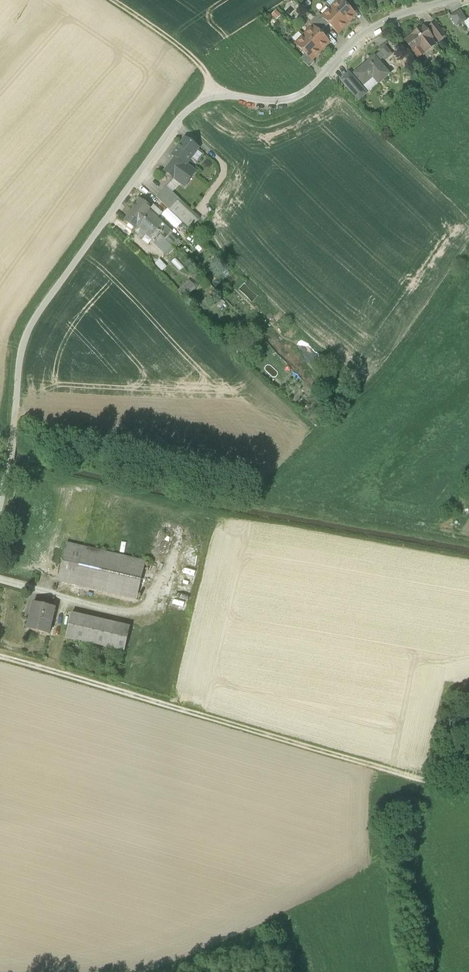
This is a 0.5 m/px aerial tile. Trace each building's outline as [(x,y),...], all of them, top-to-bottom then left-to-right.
[(346,7),(339,0),(339,1),(331,9),(347,25),(356,16),(346,7)] [(347,25),(331,9),(322,18),(329,25),(338,34),(347,25)] [(466,21),(460,11),(454,15),(460,25),(466,21)] [(315,19),(325,29),(329,25),(322,18),(319,15),(315,19)] [(313,27),(320,34),(325,29),(315,19),(309,25),(313,28),(313,27)] [(435,24),(428,29),(438,41),(445,36),(435,24)] [(320,34),(313,27),(313,28),(304,36),(321,52),(329,43),(323,37),(323,36),(322,34),(320,34)] [(424,27),(405,41),(418,58),(435,45),(429,37),(430,36),(424,27)] [(321,52),(304,36),(296,45),(302,51),(302,53),(304,55),(305,55),(306,55),(312,61),(321,52)] [(385,58),(387,60),(392,55),(384,46),(379,50),(380,52),(385,58)] [(385,58),(380,52),(351,77),(366,95),(390,75),(379,63),(385,58)] [(312,61),(306,55),(301,60),(309,68),(315,63),(312,61)] [(366,95),(351,77),(349,74),(341,81),(359,101),(366,95)] [(432,86),(424,92),(430,100),(438,94),(432,86)] [(185,165),(187,165),(191,159),(198,150),(199,149),(185,138),(172,156),(175,158),(165,172),(174,179),(175,179),(185,165)] [(205,155),(198,150),(191,159),(198,164),(205,155)] [(196,172),(187,165),(185,165),(175,179),(180,184),(185,187),(196,172)] [(174,179),(167,187),(172,192),(180,184),(175,179),(174,179)] [(172,192),(167,187),(157,198),(191,229),(200,219),(172,192)] [(152,208),(141,199),(132,210),(145,220),(156,231),(163,223),(158,218),(152,212),(149,211),(152,208)] [(153,206),(152,208),(149,211),(152,212),(158,218),(162,213),(153,206)] [(145,220),(132,210),(124,221),(135,229),(138,227),(154,242),(160,235),(156,231),(145,220)] [(178,237),(163,223),(156,231),(160,235),(166,240),(171,245),(178,237)] [(175,249),(171,245),(166,240),(160,235),(154,242),(168,256),(175,249)] [(175,278),(180,273),(169,264),(164,269),(175,278)] [(186,286),(179,292),(184,297),(191,291),(186,286)] [(146,562),(67,543),(58,581),(137,599),(146,562)] [(27,629),(49,634),(55,608),(33,603),(27,629)] [(130,627),(72,613),(66,638),(125,651),(130,627)] [(180,687),(158,682),(155,691),(177,697),(180,687)]
